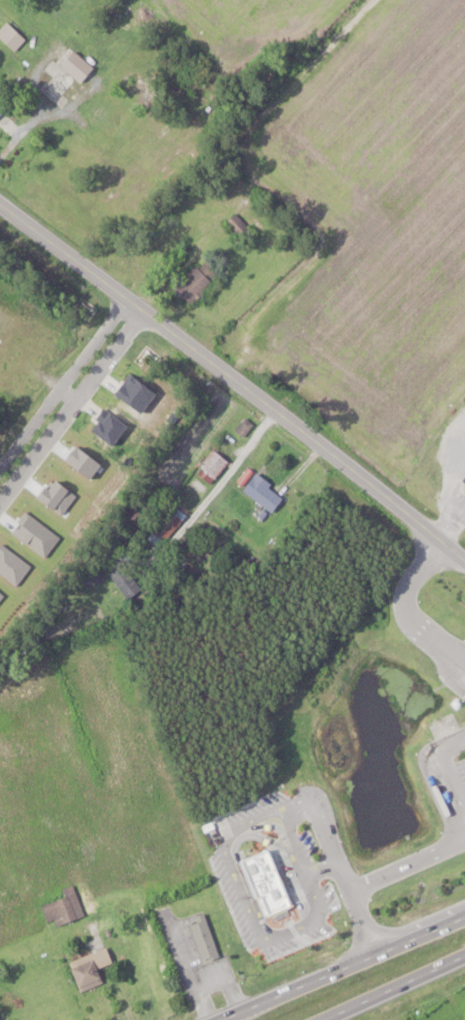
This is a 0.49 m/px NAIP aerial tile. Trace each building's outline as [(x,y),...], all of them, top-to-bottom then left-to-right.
[(63,110),(72,101),(65,94),(78,80),(83,85),(98,70),(83,54),(90,47),(81,38),(57,62),(63,68),(43,89),(63,110)] [(12,103),(0,93),(0,118),(12,103)] [(195,265),(175,288),(195,306),(223,273),(209,261),(201,270),(195,265)] [(245,437),(254,425),(246,419),(237,431),(245,437)] [(231,462),(217,449),(202,466),(216,479),(231,462)] [(245,490),(275,512),(287,496),(258,474),(245,490)] [(148,536),(158,545),(187,516),(178,506),(148,536)] [(129,600),(144,589),(125,563),(110,574),(129,600)] [(46,906),(54,928),(86,917),(75,885),(63,890),(66,899),(46,906)] [(205,962),(222,955),(207,915),(190,922),(205,962)] [(71,962),(82,993),(106,984),(101,970),(116,964),(110,948),(71,962)]
